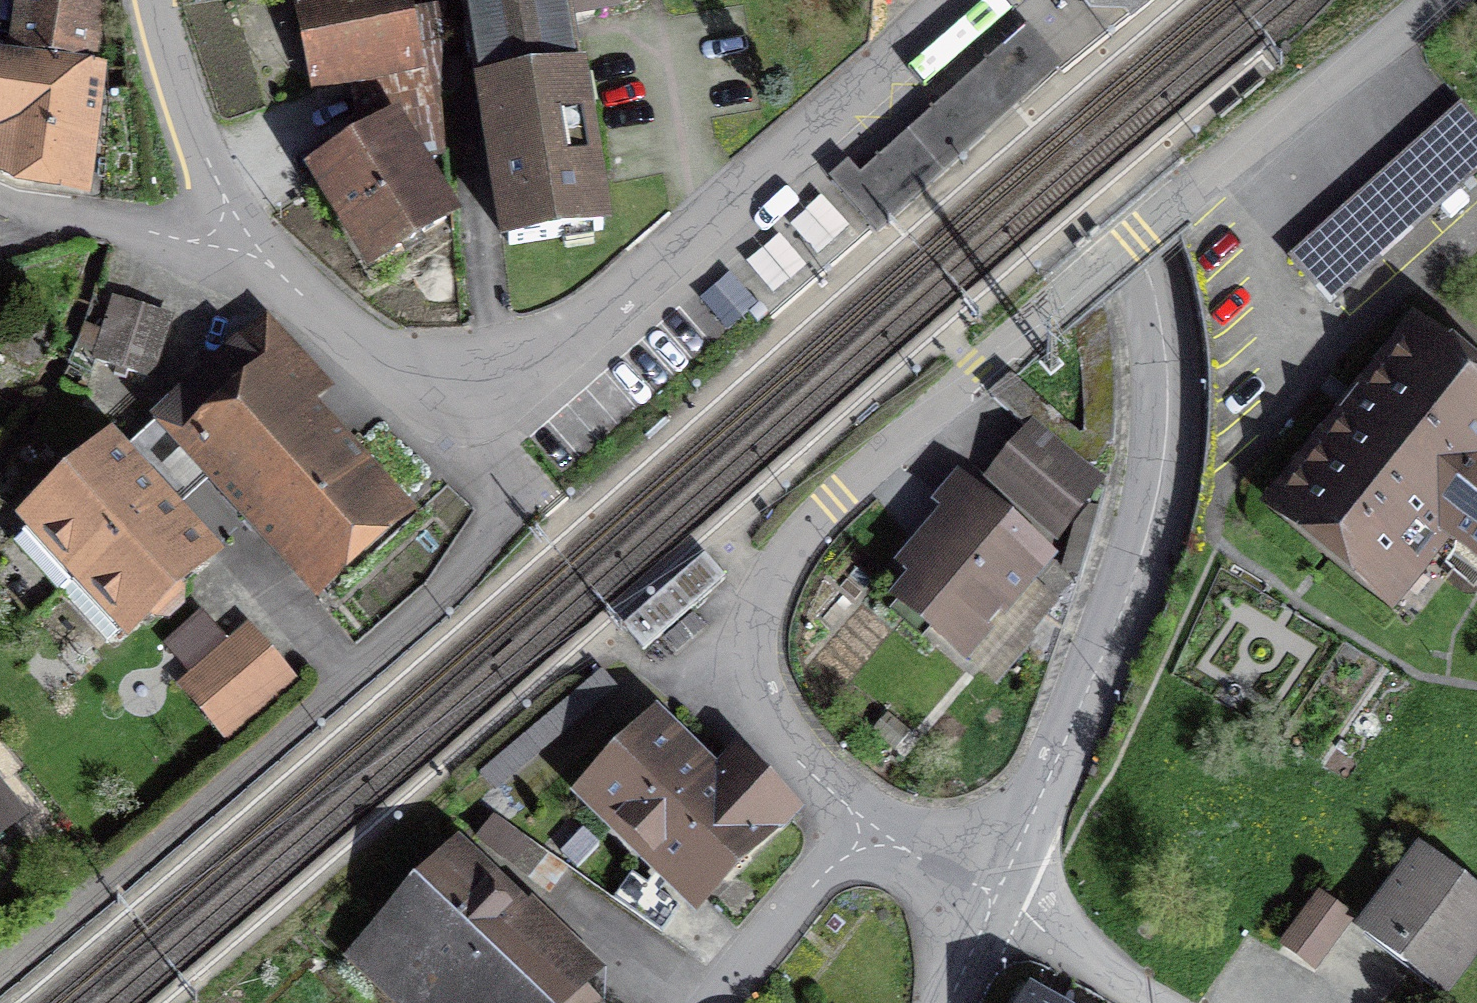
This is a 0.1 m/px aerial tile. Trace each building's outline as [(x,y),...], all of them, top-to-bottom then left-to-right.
[(90,73),(101,5),(69,0),(26,0),(17,62),(90,73)] [(415,59),(403,0),(292,0),(308,80),(415,59)] [(578,66),(568,1),(573,0),(462,0),(476,83),(578,66)] [(1148,0),(1075,0),(1086,15),(1129,15),(1148,0)] [(875,230),(1062,65),(1027,26),(859,174),(849,163),(830,179),(875,230)] [(17,62),(0,59),(0,162),(86,174),(101,74),(90,73),(17,62)] [(578,66),(476,83),(502,247),(619,228),(593,64),(578,66)] [(1295,262),(1336,305),(1476,171),(1476,120),(1462,104),(1295,262)] [(394,111),(302,164),(361,264),(452,211),(394,111)] [(104,361),(152,375),(168,318),(120,304),(104,361)] [(1419,307),(1269,498),(1406,605),(1453,545),(1476,563),(1476,352),(1419,307)] [(296,604),(401,510),(308,406),(329,388),(263,314),(137,426),(296,604)] [(1100,489),(1029,431),(992,476),(1062,534),(1100,489)] [(62,590),(153,506),(104,453),(13,537),(62,590)] [(910,605),(961,651),(1050,554),(957,470),(932,498),(946,511),(903,559),(931,583),(910,605)] [(153,506),(62,590),(122,654),(213,570),(153,506)] [(726,578),(705,554),(622,627),(644,651),(726,578)] [(222,731),(288,680),(243,622),(217,642),(196,615),(156,646),(222,731)] [(670,934),(792,804),(730,746),(713,765),(658,714),(584,793),(669,871),(638,904),(670,934)] [(21,820),(0,795),(0,837),(21,820)] [(494,813),(477,838),(534,877),(551,852),(494,813)] [(1476,947),(1476,870),(1418,827),(1357,911),(1452,980),(1476,947)] [(461,853),(356,957),(402,1002),(611,1002),(461,853)] [(1309,894),(1278,943),(1313,966),(1345,917),(1309,894)] [(1033,976),(1018,1002),(1080,1002),(1033,976)]
